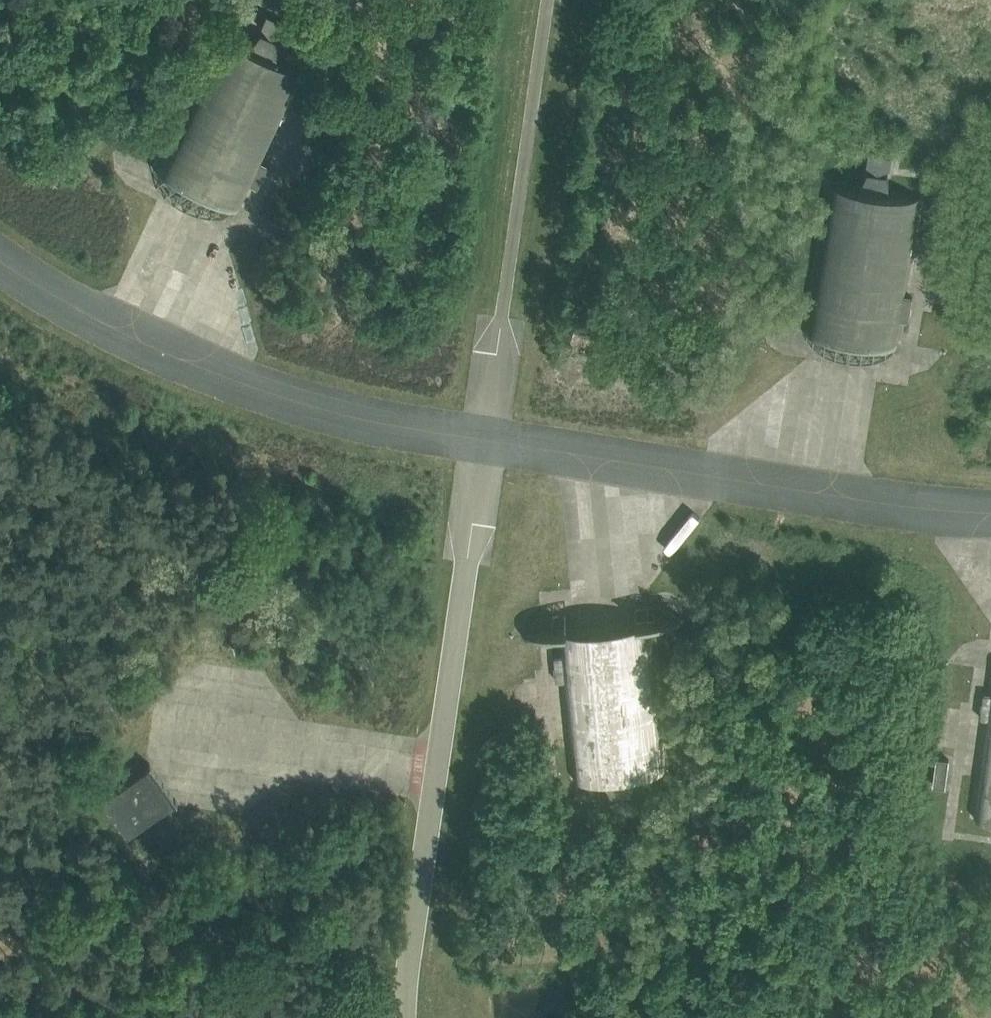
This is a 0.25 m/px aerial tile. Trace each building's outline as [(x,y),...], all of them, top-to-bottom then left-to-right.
[(239,209),(250,185),(257,188),(267,166),(261,163),(303,72),(275,59),(277,48),(288,24),(266,13),(254,38),(247,46),(219,32),(155,169),(239,209)] [(102,128),(115,134),(121,121),(108,115),(102,128)] [(893,154),(869,150),(864,177),(860,187),(829,182),(807,328),(806,331),(898,345),(902,319),(909,320),(913,296),(906,295),(921,196),(890,191),(889,180),(893,154)] [(612,813),(636,810),(634,783),(636,773),(666,770),(652,619),(560,628),(562,655),(555,655),(557,680),(564,679),(574,779),(605,776),(609,786),(612,813)] [(984,692),(981,716),(988,717),(974,816),(990,819),(990,693),(984,692)] [(944,758),(940,757),(937,757),(937,758),(933,785),(936,785),(940,786),(946,787),(950,758),(944,758)] [(175,802),(177,800),(150,762),(148,764),(147,766),(101,798),(127,834),(173,801),(175,802)] [(928,809),(942,811),(944,797),(931,795),(928,809)]
